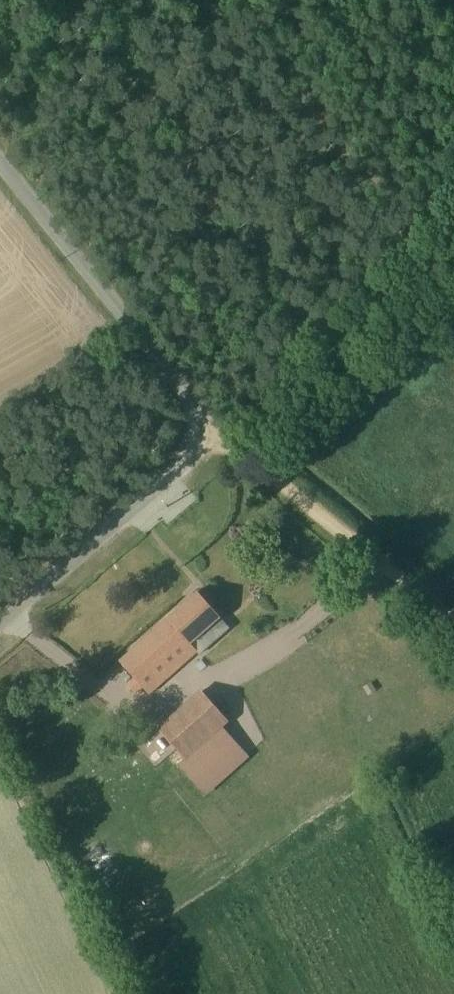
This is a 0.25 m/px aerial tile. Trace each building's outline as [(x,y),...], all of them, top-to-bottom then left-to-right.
[(198,588),(168,614),(200,651),(220,634),(211,624),(222,615),(198,588)] [(200,651),(168,614),(119,657),(152,694),(198,653),(200,651)] [(231,719),(203,686),(160,724),(186,754),(177,762),(231,823),(273,786),(221,727),(231,719)]
